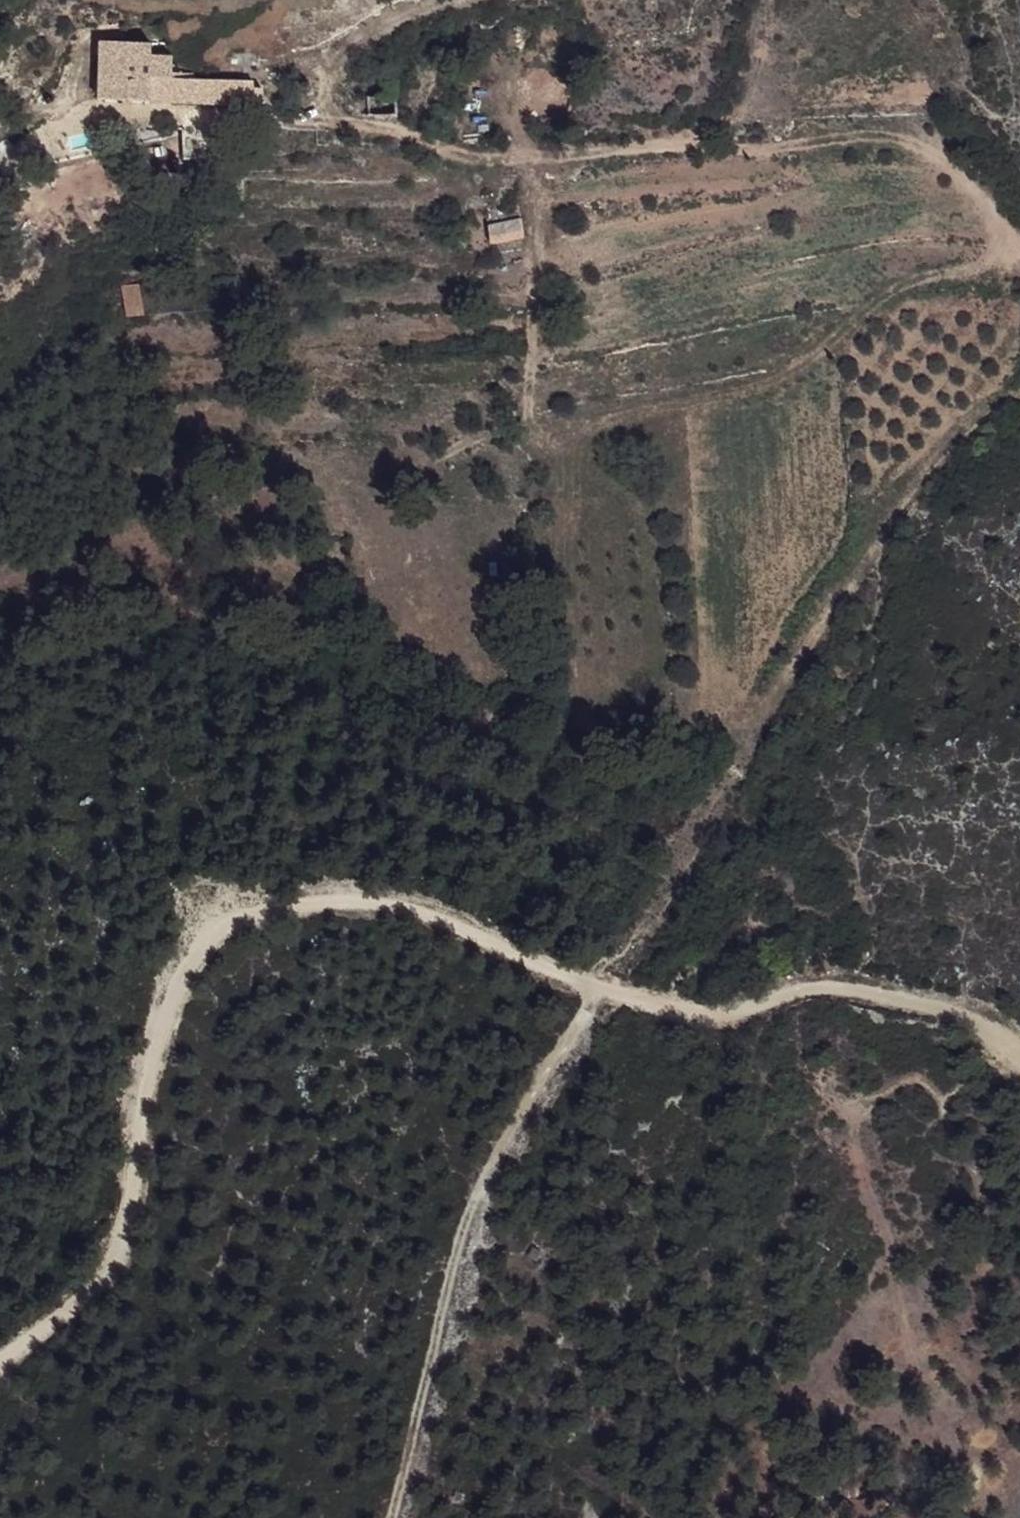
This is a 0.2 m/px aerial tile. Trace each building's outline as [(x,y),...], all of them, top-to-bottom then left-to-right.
[(150,42),(98,40),(95,99),(251,106),(252,84),(170,80),(171,57),(149,56),(150,42)] [(487,242),(523,237),(520,214),(484,220),(487,242)] [(123,315),(139,314),(138,284),(121,284),(123,315)] [(496,1227),(487,1233),(493,1240),(495,1242),(498,1242),(500,1241),(501,1239),(502,1237),(501,1235),(496,1227)]
